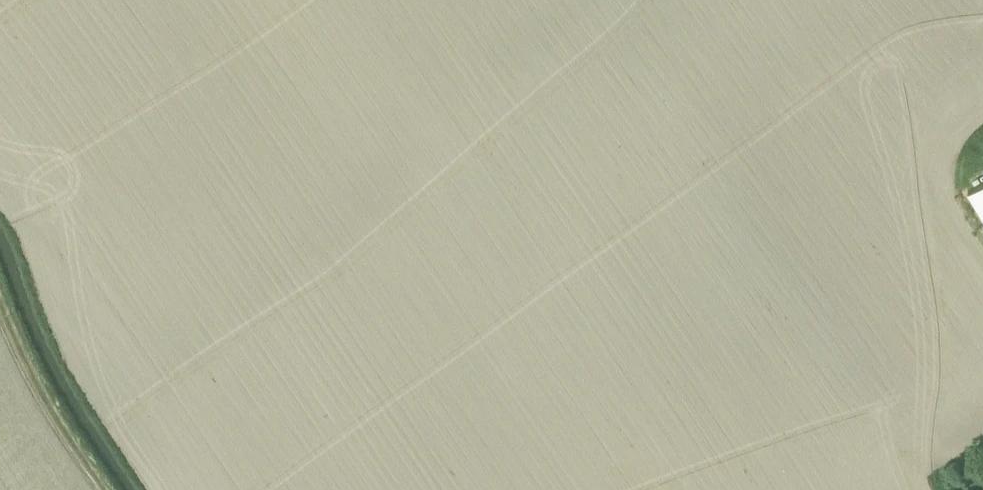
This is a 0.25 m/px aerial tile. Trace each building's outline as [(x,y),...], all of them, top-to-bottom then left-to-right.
[(967,190),(982,216),(982,181),(967,190)]
